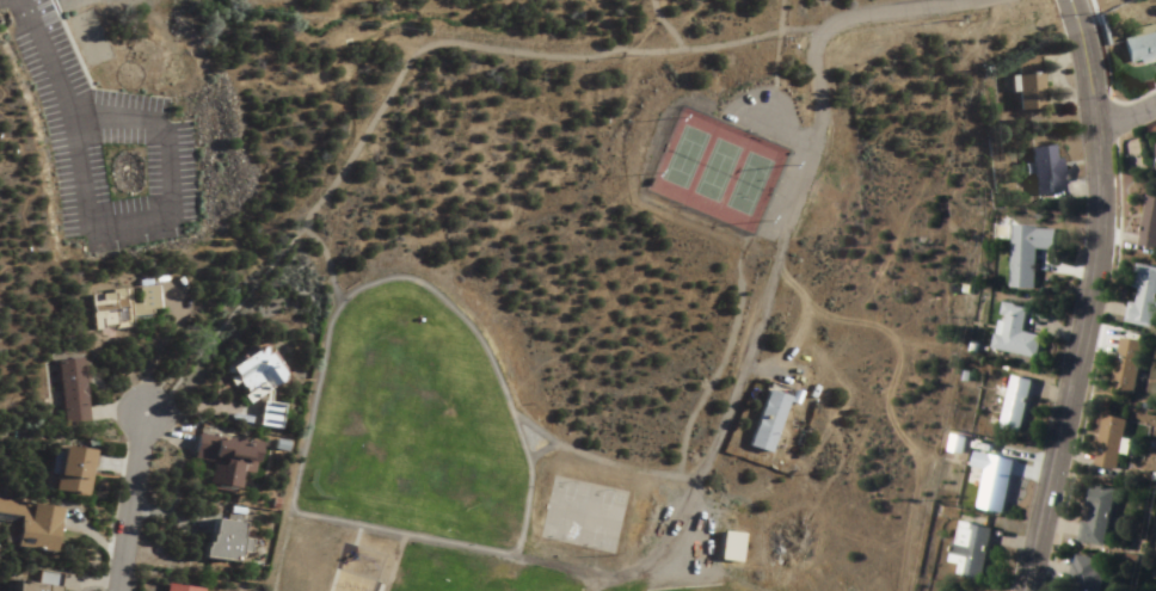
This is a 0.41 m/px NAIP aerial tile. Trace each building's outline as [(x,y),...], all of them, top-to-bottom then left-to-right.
[(1128,32),(1130,38),(1120,41),(1126,68),(1155,60),(1155,26),(1128,32)] [(1037,110),(1035,61),(1011,61),(1013,111),(1037,110)] [(1032,196),(1056,195),(1053,147),(1029,148),(1032,196)] [(1146,198),(1139,248),(1155,250),(1155,199),(1146,198)] [(1037,250),(1055,251),(1056,229),(1013,227),(1011,290),(1035,291),(1037,250)] [(1138,266),(1131,303),(1129,302),(1126,323),(1152,328),(1155,315),(1155,269),(1138,266)] [(132,327),(132,317),(156,316),(156,290),(87,291),(88,327),(132,327)] [(1037,359),(1041,337),(1023,333),(1027,308),(1002,303),(993,351),(1037,359)] [(1134,397),(1144,343),(1121,339),(1110,393),(1134,397)] [(259,402),(257,426),(277,427),(278,405),(267,405),(267,390),(277,383),(278,379),(258,347),(223,368),(244,402),(259,402)] [(80,359),(57,361),(64,425),(86,423),(80,359)] [(998,430),(1021,435),(1033,381),(1012,377),(1008,393),(993,390),(988,413),(1001,416),(998,430)] [(787,399),(765,392),(744,447),(765,455),(787,399)] [(1117,471),(1126,420),(1102,416),(1094,467),(1117,471)] [(242,489),(248,442),(194,436),(191,461),(211,463),(209,485),(242,489)] [(83,495),(88,449),(54,446),(49,491),(83,495)] [(1014,461),(973,452),(970,469),(985,472),(977,509),(1003,515),(1014,461)] [(1079,542),(1104,547),(1114,490),(1089,485),(1079,542)] [(55,507),(0,500),(0,517),(15,519),(11,547),(49,552),(55,507)] [(231,564),(243,527),(210,517),(198,554),(231,564)] [(980,581),(993,530),(958,522),(948,563),(959,565),(957,575),(980,581)] [(714,559),(736,562),(739,535),(719,531),(714,559)] [(1104,561),(1076,556),(1069,590),(1099,590),(1104,561)] [(35,571),(35,582),(7,580),(7,590),(57,590),(58,573),(35,571)]
